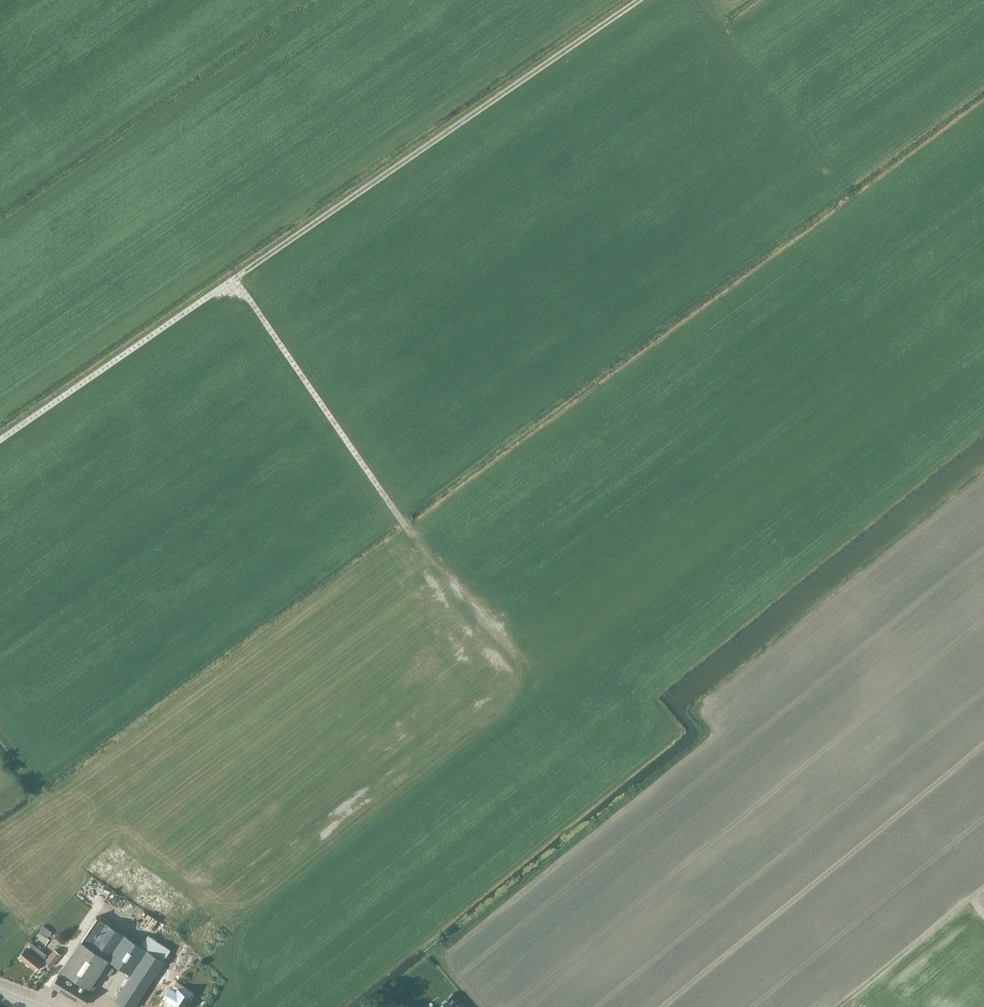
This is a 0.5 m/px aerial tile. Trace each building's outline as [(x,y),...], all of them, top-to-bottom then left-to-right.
[(8,916),(3,921),(8,927),(9,927),(14,922),(8,916)] [(95,916),(61,969),(65,971),(62,976),(59,974),(52,986),(84,1005),(91,993),(90,992),(92,989),(93,990),(100,978),(99,980),(96,978),(108,960),(131,975),(115,1000),(126,1006),(134,1006),(164,961),(147,950),(150,946),(143,941),(140,945),(95,916)] [(39,923),(32,940),(43,945),(49,928),(39,923)] [(167,931),(161,942),(170,946),(176,936),(167,931)] [(172,961),(185,942),(180,939),(167,957),(172,961)] [(32,943),(32,944),(27,949),(26,948),(19,957),(35,970),(42,961),(41,960),(46,954),(32,943)] [(61,955),(54,950),(45,961),(51,966),(61,955)] [(172,988),(170,987),(163,998),(168,1002),(165,1006),(187,1006),(192,999),(196,994),(177,981),(172,988)] [(453,993),(442,1004),(445,1006),(465,1006),(453,993)]
